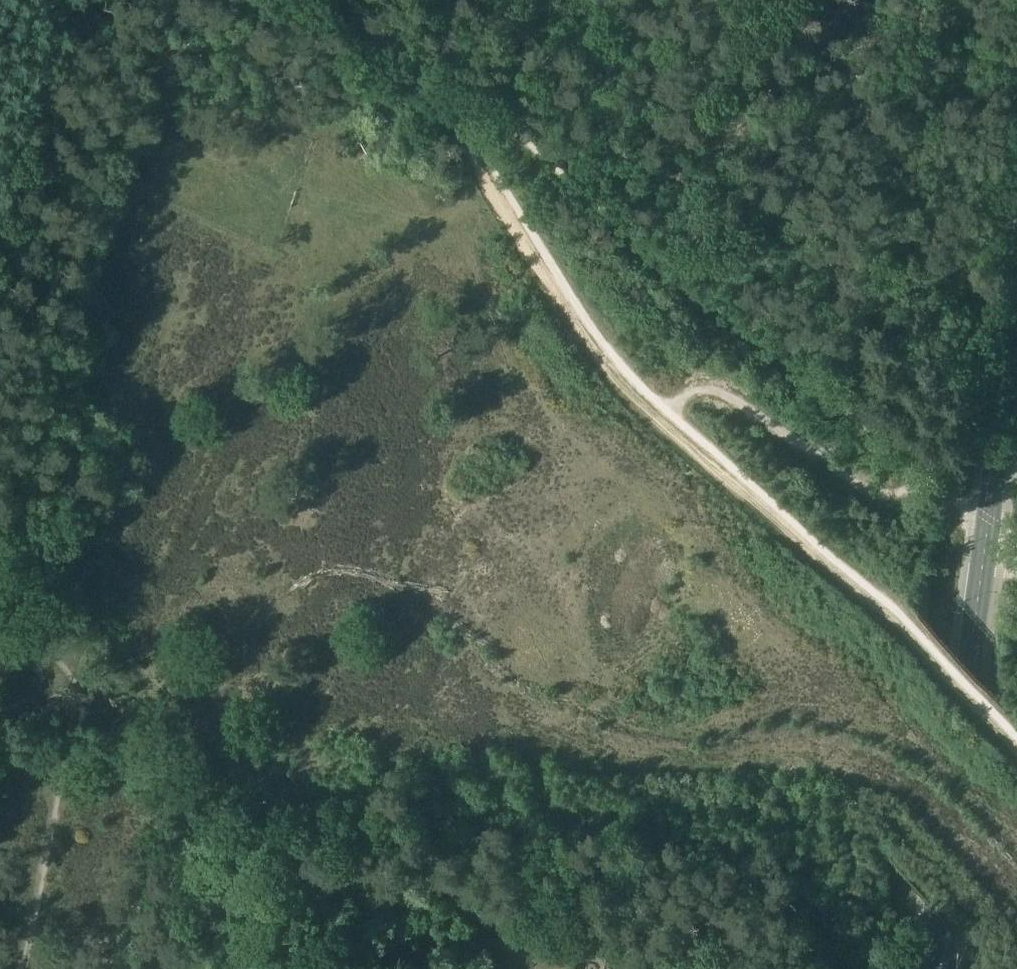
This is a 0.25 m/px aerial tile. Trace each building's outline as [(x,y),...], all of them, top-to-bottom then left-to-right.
[(594,956),(595,952),(597,945),(580,941),(578,948),(577,952),(594,956)]
